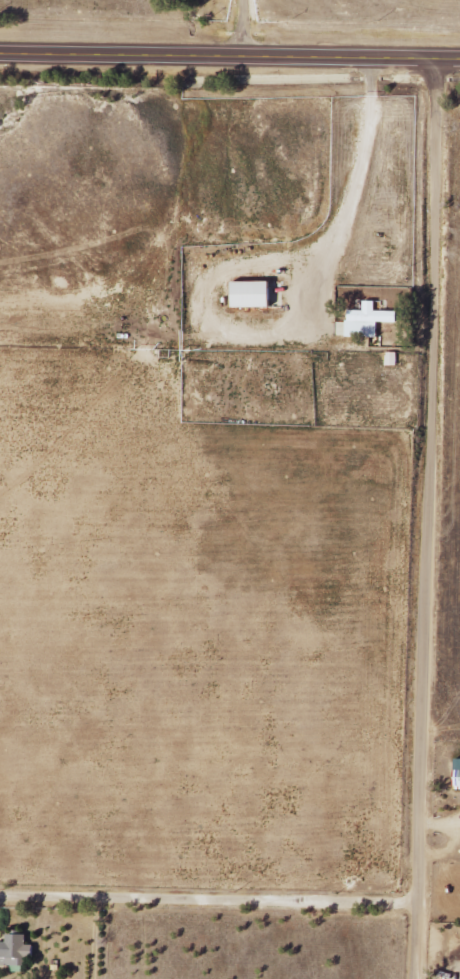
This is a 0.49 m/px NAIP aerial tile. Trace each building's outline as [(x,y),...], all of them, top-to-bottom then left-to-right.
[(274,282),(236,283),(237,308),(275,308),(274,282)] [(400,323),(400,312),(351,311),(350,337),(380,339),(381,323),(400,323)] [(10,935),(10,943),(0,943),(0,967),(28,967),(28,958),(37,958),(37,945),(29,945),(29,935),(10,935)]
